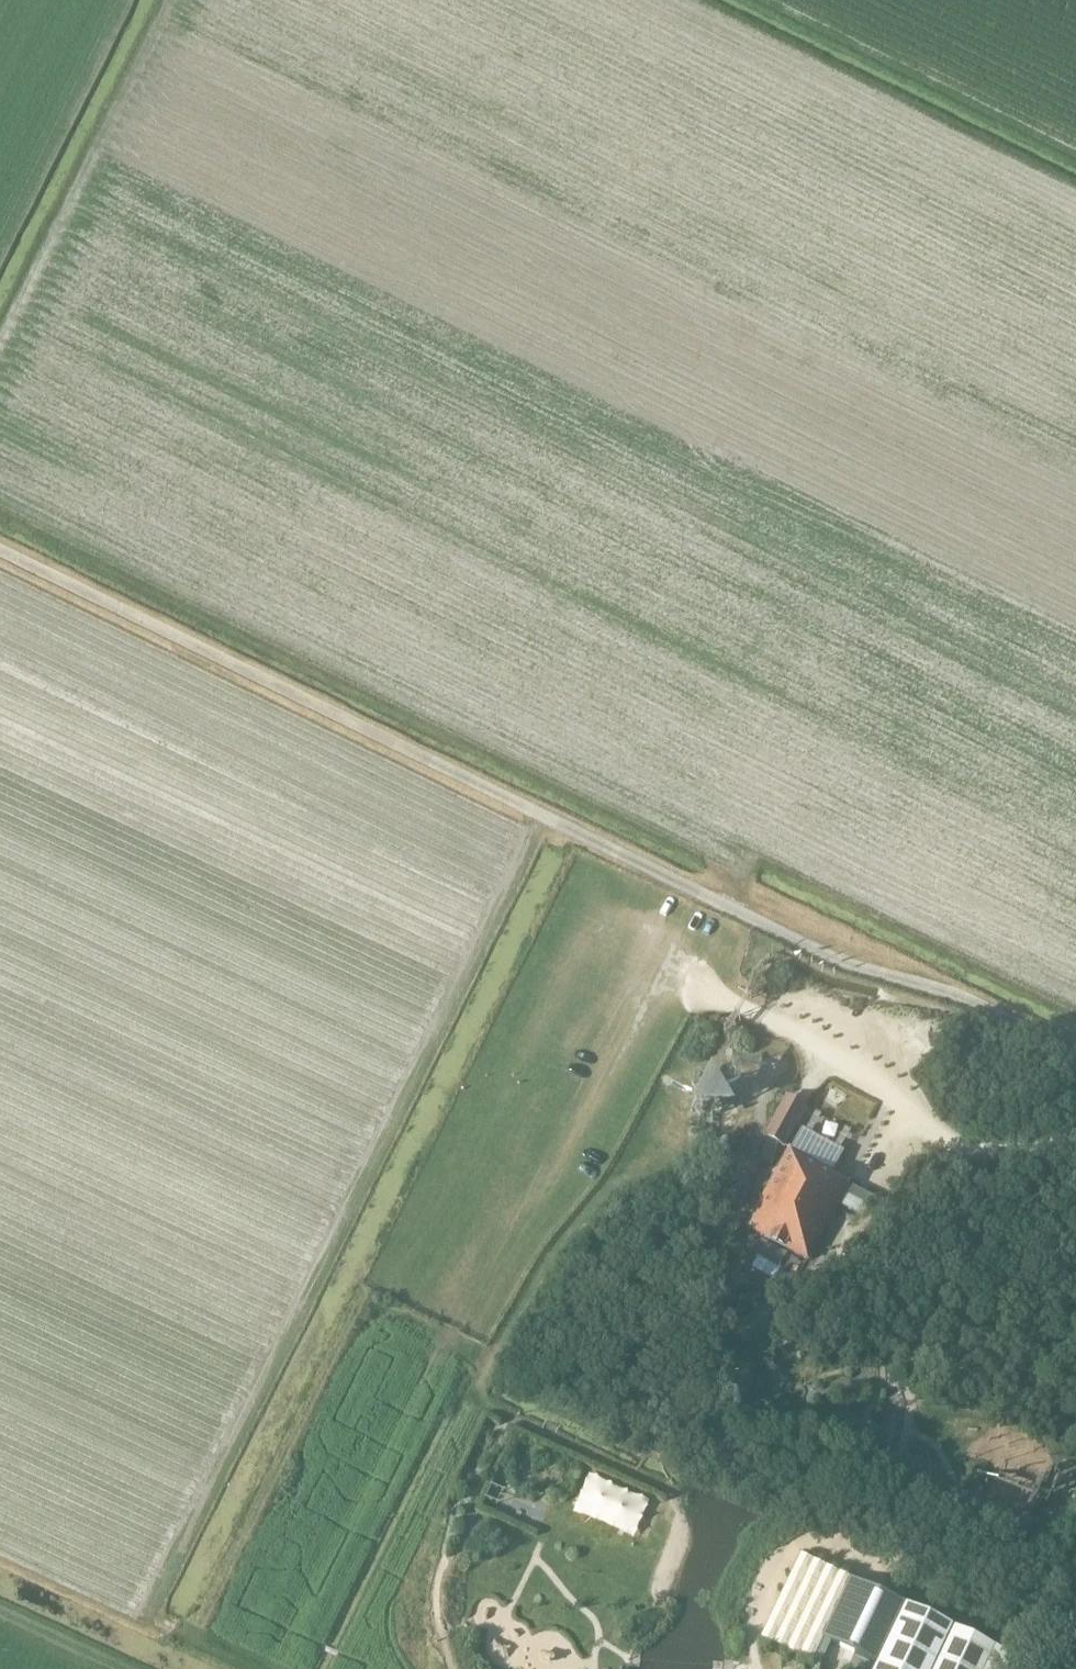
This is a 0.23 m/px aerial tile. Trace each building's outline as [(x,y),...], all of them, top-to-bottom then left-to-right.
[(783,1097),(763,1137),(784,1147),(805,1109),(783,1097)] [(788,1148),(744,1228),(806,1261),(837,1204),(861,1216),(871,1198),(848,1185),(832,1174),(834,1172),(831,1170),(840,1153),(801,1131),(791,1149),(788,1148)] [(901,1394),(874,1382),(864,1405),(891,1417),(901,1394)] [(800,1553),(759,1639),(812,1663),(823,1638),(851,1580),(852,1578),(800,1553)] [(851,1580),(823,1638),(877,1663),(904,1605),(851,1580)] [(904,1605),(877,1663),(874,1668),(1006,1668),(1012,1657),(951,1627),(904,1605)]
